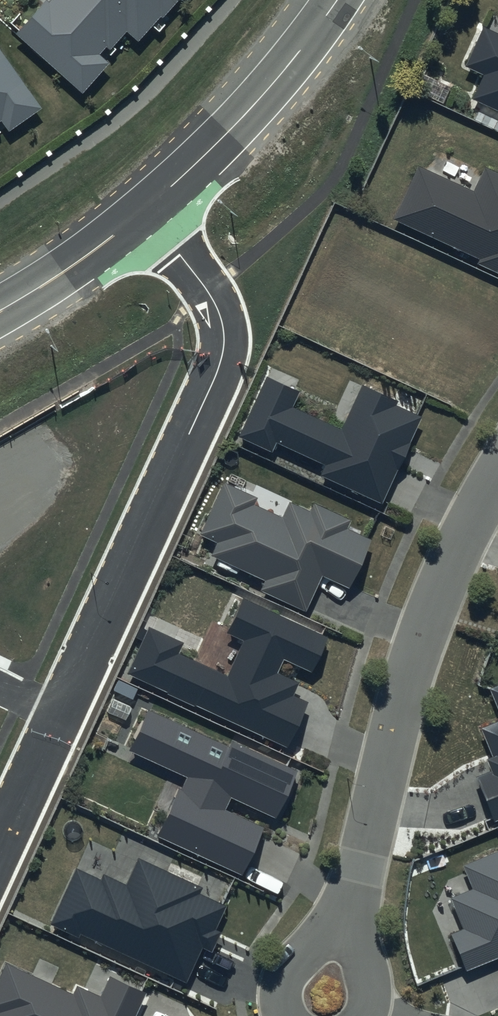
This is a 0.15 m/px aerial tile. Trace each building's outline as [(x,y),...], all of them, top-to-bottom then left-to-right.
[(84,95),(111,65),(100,56),(108,48),(111,51),(127,33),(138,43),(160,18),(163,20),(181,0),(53,0),(49,5),(46,3),(17,36),(84,95)] [(480,28),(463,66),(480,74),(468,101),(497,114),(497,36),(480,28)] [(2,122),(10,133),(43,110),(0,48),(0,124),(2,122)] [(483,167),(470,193),(417,168),(393,218),(478,259),(475,265),(497,276),(497,175),(483,167)] [(399,401),(362,384),(341,428),(294,407),(300,393),(267,378),(240,436),(271,450),(275,440),(326,463),(320,476),(382,504),(423,417),(397,405),(399,401)] [(280,516),(252,504),(256,497),(221,482),(197,535),(214,542),(208,556),(263,580),(258,592),(303,612),(319,576),(346,587),(345,592),(351,595),(375,539),(346,527),(349,520),(311,503),(308,511),(287,502),(280,516)] [(328,637),(243,598),(227,632),(245,641),(228,676),(179,653),(183,644),(150,628),(129,673),(288,746),(308,703),(293,696),(299,683),(278,674),(284,660),(312,673),(328,637)] [(226,746),(149,710),(130,750),(186,777),(157,837),(243,878),(266,829),(225,810),(232,796),(277,817),(299,772),(229,739),(226,746)] [(482,728),(494,757),(487,760),(492,772),(477,778),(495,821),(497,820),(497,722),(482,728)] [(464,867),(473,888),(450,897),(463,928),(450,933),(466,972),(497,959),(497,853),(464,867)] [(203,887),(139,858),(126,885),(104,875),(101,881),(77,869),(51,924),(78,936),(79,933),(186,982),(202,948),(213,953),(223,931),(218,929),(229,907),(200,893),(203,887)] [(6,963),(0,976),(0,1015),(136,1015),(146,993),(110,976),(100,996),(76,985),(72,993),(6,963)]
